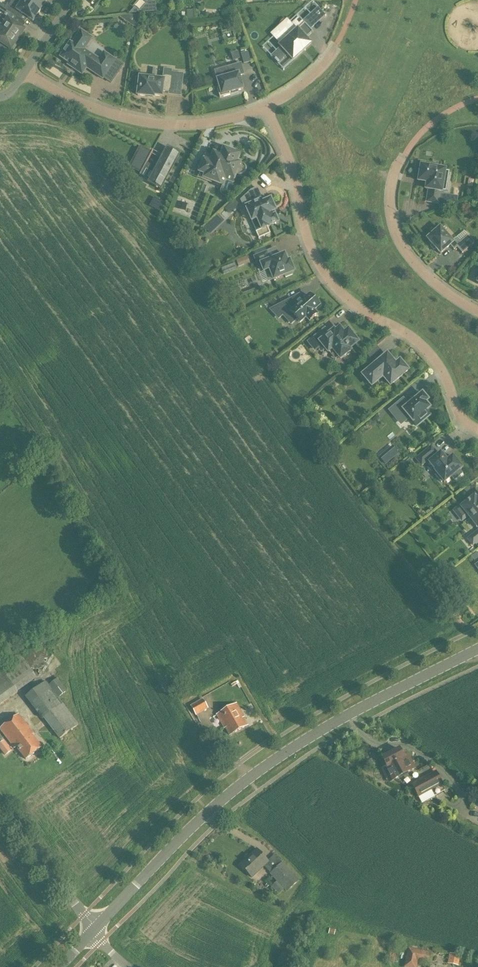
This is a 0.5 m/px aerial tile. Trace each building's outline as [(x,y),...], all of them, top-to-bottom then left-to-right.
[(23,1),(22,0),(13,0),(9,5),(8,4),(6,7),(0,4),(0,7),(6,10),(16,17),(17,18),(20,13),(33,22),(35,19),(37,19),(39,16),(39,13),(40,12),(23,1)] [(23,1),(40,12),(41,10),(43,10),(45,7),(45,4),(46,2),(44,0),(23,0),(23,1)] [(156,0),(141,0),(146,4),(140,12),(135,7),(129,15),(157,12),(156,0)] [(18,40),(20,37),(22,38),(26,33),(24,31),(25,30),(13,22),(16,17),(6,10),(0,7),(0,13),(0,14),(0,28),(18,40)] [(312,13),(319,22),(326,16),(318,7),(312,13)] [(138,15),(121,17),(120,18),(132,27),(136,28),(138,15)] [(278,50),(271,56),(278,64),(285,58),(291,64),(292,65),(304,54),(306,51),(312,46),(306,39),(313,32),(310,30),(305,23),(303,22),(303,21),(299,17),(290,25),(288,28),(293,34),(279,47),(277,49),(278,50)] [(18,40),(0,28),(0,43),(11,51),(12,50),(14,51),(18,45),(16,44),(18,40)] [(62,54),(60,58),(69,64),(68,65),(82,75),(87,68),(103,79),(109,69),(117,74),(123,66),(104,53),(105,54),(101,61),(94,56),(93,58),(83,52),(87,46),(86,45),(90,38),(92,39),(92,38),(81,31),(72,44),(70,43),(68,46),(66,45),(60,53),(62,54)] [(219,88),(217,88),(220,98),(231,95),(230,93),(238,91),(243,89),(239,76),(244,75),(254,72),(247,50),(230,55),(233,66),(228,68),(231,76),(217,80),(219,88)] [(138,89),(138,96),(154,98),(154,96),(162,97),(162,92),(169,93),(170,85),(182,86),(183,75),(171,73),(171,77),(164,76),(163,81),(140,78),(140,79),(137,79),(136,88),(138,89)] [(245,166),(243,164),(237,162),(240,155),(224,148),(221,156),(213,153),(212,157),(206,155),(199,173),(205,176),(206,174),(213,177),(211,182),(222,187),(221,190),(221,193),(222,195),(225,196),(227,195),(229,193),(233,183),(237,174),(239,175),(241,175),(244,174),(246,172),(246,169),(245,166)] [(147,163),(152,155),(141,149),(131,167),(142,173),(140,177),(150,183),(155,186),(155,187),(157,189),(158,188),(160,189),(178,155),(168,150),(158,169),(147,163)] [(433,168),(422,165),(420,177),(422,177),(421,182),(428,183),(426,189),(429,190),(427,202),(439,204),(441,192),(442,192),(446,170),(444,170),(444,168),(433,166),(433,168)] [(241,200),(241,201),(246,212),(247,211),(250,218),(255,216),(261,229),(256,232),(259,239),(270,234),(267,228),(269,227),(279,223),(275,215),(274,215),(273,212),(276,211),(271,199),(262,203),(261,200),(262,200),(257,188),(251,191),(241,200)] [(446,207),(456,203),(453,197),(443,202),(446,207)] [(165,204),(154,198),(149,206),(160,212),(165,204)] [(211,222),(204,228),(210,235),(217,228),(211,222)] [(468,236),(465,239),(460,243),(456,238),(452,242),(440,228),(427,239),(440,254),(450,246),(454,250),(457,248),(462,254),(474,243),(468,236)] [(264,272),(267,281),(273,279),(274,280),(285,276),(286,278),(293,275),(292,273),(294,272),(290,261),(288,262),(285,254),(270,260),(267,252),(254,257),(259,268),(262,267),(264,272)] [(291,300),(277,307),(291,323),(296,319),(300,323),(306,318),(309,322),(316,316),(313,312),(319,306),(317,304),(318,303),(314,297),(312,299),(310,296),(298,307),(291,300)] [(344,334),(340,329),(337,331),(336,330),(325,338),(320,332),(307,343),(313,349),(321,343),(328,352),(333,349),(341,359),(350,351),(349,350),(357,343),(356,341),(358,340),(354,335),(353,336),(348,331),(344,334)] [(371,352),(367,355),(373,362),(376,359),(371,352)] [(387,355),(367,372),(363,376),(372,386),(383,377),(390,386),(408,371),(400,362),(396,365),(387,355)] [(395,418),(401,413),(407,421),(410,418),(417,427),(431,415),(427,411),(431,408),(426,403),(428,401),(423,394),(409,405),(403,398),(389,411),(395,418)] [(463,474),(460,471),(462,468),(453,457),(448,461),(441,453),(434,459),(427,450),(416,459),(422,466),(428,461),(436,471),(435,471),(436,473),(435,474),(442,482),(443,481),(445,483),(452,477),(455,480),(463,474)] [(477,501),(474,498),(469,502),(468,500),(459,507),(467,517),(469,515),(474,522),(472,523),(477,529),(477,528),(477,500),(477,501)] [(477,542),(477,531),(468,540),(473,546),(477,542)] [(17,692),(0,667),(0,704),(17,692)] [(67,691),(57,679),(49,685),(46,682),(25,698),(42,720),(43,719),(60,740),(79,725),(59,698),(67,691)] [(196,716),(209,709),(203,699),(190,706),(196,716)] [(230,735),(247,726),(243,718),(244,717),(236,704),(217,715),(225,728),(230,735)] [(32,735),(34,734),(19,715),(0,729),(15,748),(16,747),(26,759),(41,748),(32,735)] [(404,758),(399,749),(382,758),(387,767),(386,767),(387,768),(387,767),(393,778),(393,779),(414,768),(409,760),(405,757),(404,758)] [(421,804),(446,791),(436,772),(411,785),(421,804)] [(270,873),(270,874),(277,882),(271,887),(278,894),(284,889),(287,892),(300,881),(283,862),(275,869),(257,849),(240,865),(252,877),(264,866),(270,873)] [(432,953),(408,948),(404,966),(417,966),(418,961),(429,964),(432,953)] [(458,966),(460,956),(450,954),(447,964),(458,966)]
